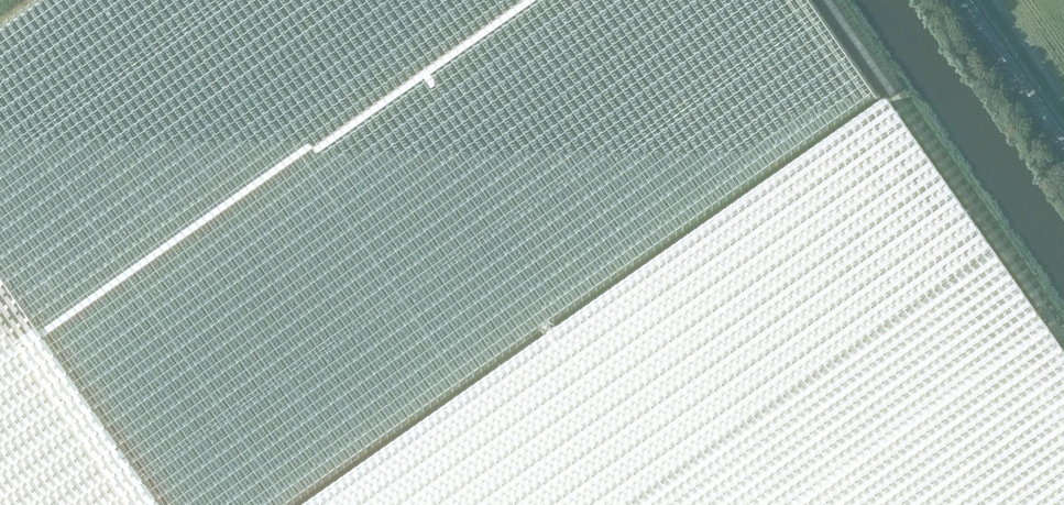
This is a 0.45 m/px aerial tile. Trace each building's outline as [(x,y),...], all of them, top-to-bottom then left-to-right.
[(879,95),(812,0),(34,0),(0,24),(0,504),(293,504),(879,95)] [(885,104),(313,504),(1063,504),(1063,360),(885,104)]
